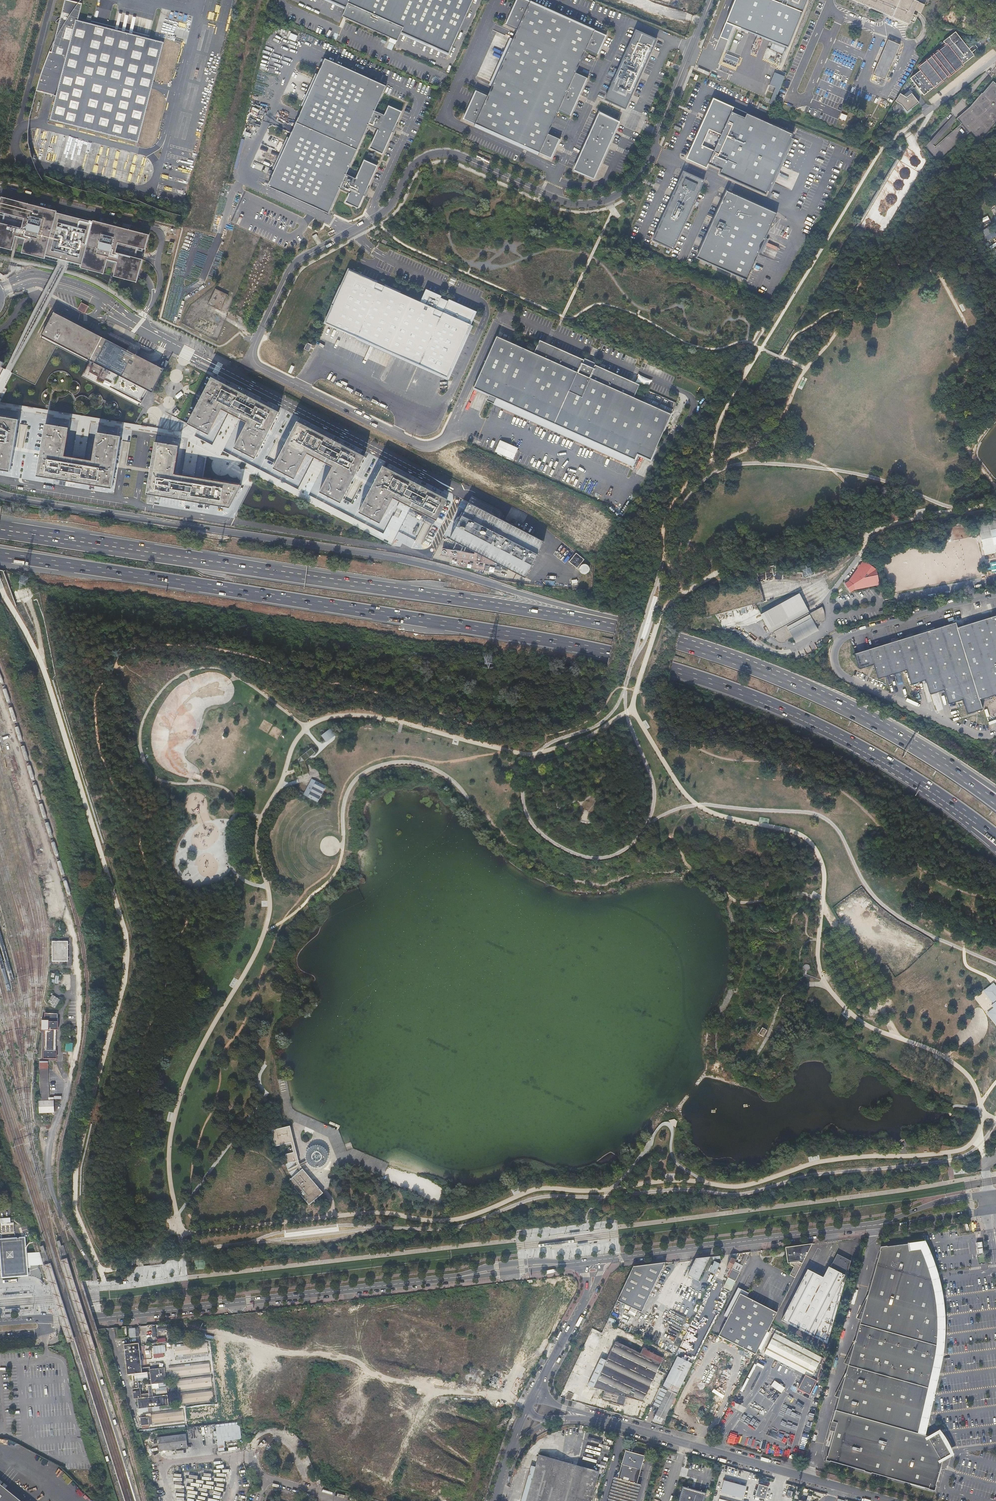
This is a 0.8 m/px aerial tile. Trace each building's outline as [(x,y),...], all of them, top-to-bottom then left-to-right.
[(36,91),(45,93),(56,96),(50,119),(50,120),(78,127),(80,127),(108,135),(110,135),(136,142),(138,142),(152,89),(154,81),(164,42),(149,38),(112,29),(107,27),(92,24),(78,20),(83,3),(70,0),(65,0),(61,18),(52,51),(50,51),(47,59),(44,65),(43,70),(41,74),(39,82),(36,91)] [(345,7),(341,16),(396,41),(400,32),(448,54),(472,0),(329,0),(345,7)] [(527,0),(516,0),(505,24),(506,25),(517,30),(487,96),(476,91),(475,90),(475,91),(463,119),(551,159),(559,140),(560,140),(560,139),(559,139),(548,134),(558,111),(569,116),(570,117),(570,116),(587,78),(587,79),(588,78),(586,77),(586,78),(575,73),(586,50),(596,55),(598,55),(606,36),(527,0)] [(788,48),(807,0),(735,0),(725,23),(734,26),(788,48)] [(909,24),(915,10),(921,12),(925,4),(915,0),(854,0),(909,24)] [(728,40),(733,30),(724,26),(720,37),(728,40)] [(605,100),(625,109),(656,40),(636,31),(605,100)] [(921,69),(910,78),(924,95),(974,55),(972,52),(978,48),(974,44),(969,49),(955,32),(943,41),(946,45),(918,67),(921,69)] [(901,45),(889,40),(874,74),(886,79),(901,45)] [(724,57),(738,63),(739,59),(726,53),(724,57)] [(346,174),(368,125),(377,130),(369,148),(382,154),(401,112),(388,106),(384,115),(376,111),(374,111),(386,86),(324,58),(320,69),(315,79),(305,102),(300,112),(291,132),(287,142),(267,186),(328,214),(339,189),(349,193),(345,202),(358,208),(377,166),(364,160),(355,178),(346,174)] [(772,72),(768,85),(773,86),(769,99),(775,101),(783,75),(772,72)] [(937,162),(951,151),(970,133),(978,143),(995,122),(995,84),(993,82),(971,107),(958,119),(962,123),(961,124),(962,125),(956,130),(955,129),(955,130),(946,138),(945,138),(945,139),(936,147),(936,146),(935,147),(933,145),(930,142),(927,145),(923,149),(927,154),(929,153),(932,157),(937,162)] [(908,99),(907,98),(912,94),(913,93),(911,91),(904,97),(906,98),(905,98),(907,100),(908,99)] [(908,113),(920,103),(912,94),(907,98),(908,99),(907,100),(905,98),(906,98),(904,97),(900,94),(895,102),(902,106),(908,113)] [(720,173),(766,194),(793,134),(747,113),(745,118),(732,112),(734,107),(713,98),(686,159),(707,168),(709,164),(722,170),(720,173)] [(599,113),(573,170),(594,179),(618,124),(619,122),(616,121),(599,113)] [(653,235),(650,241),(674,252),(687,222),(695,206),(701,193),(704,187),(707,180),(683,169),(670,197),(663,213),(660,220),(656,229),(653,235)] [(777,214),(727,191),(697,257),(747,280),(777,214)] [(148,235),(93,221),(93,222),(57,213),(57,211),(1,197),(1,198),(0,198),(0,212),(4,213),(2,223),(0,223),(0,247),(12,250),(16,236),(25,238),(24,246),(22,253),(45,259),(46,255),(59,258),(64,260),(68,261),(82,264),(81,268),(104,274),(105,267),(107,259),(115,262),(117,262),(115,270),(113,276),(136,282),(137,279),(140,269),(142,259),(136,258),(138,248),(145,250),(148,235)] [(986,239),(995,236),(994,231),(988,233),(987,228),(983,230),(986,239)] [(421,303),(349,270),(325,323),(447,378),(470,325),(469,325),(474,313),(444,299),(426,291),(421,303)] [(85,313),(88,306),(81,303),(78,310),(85,313)] [(97,378),(141,402),(148,389),(152,390),(163,369),(164,367),(162,366),(161,367),(62,314),(60,313),(55,310),(55,311),(43,333),(46,334),(46,333),(59,340),(96,360),(90,370),(99,375),(97,378)] [(535,354),(496,337),(473,389),(486,395),(484,400),(493,404),(496,399),(634,461),(636,455),(650,461),(670,415),(632,398),(637,387),(594,367),(592,370),(581,365),(583,362),(540,343),(535,354)] [(312,345),(307,343),(304,349),(309,352),(312,345)] [(594,367),(583,362),(581,365),(592,370),(594,367)] [(212,377),(188,423),(209,433),(222,409),(234,415),(248,421),(234,447),(256,458),(280,411),(212,377)] [(176,417),(180,409),(175,406),(171,415),(176,417)] [(10,472),(18,421),(0,418),(0,470),(10,472)] [(298,420),(274,467),(295,478),(308,453),(319,459),(334,466),(321,491),(342,503),(366,456),(298,420)] [(38,474),(112,486),(120,436),(108,434),(98,433),(97,437),(93,460),(65,455),(68,432),(69,426),(58,425),(46,423),(38,474)] [(179,443),(157,439),(148,492),(152,493),(231,506),(243,482),(240,482),(204,476),(175,471),(179,443)] [(512,460),(517,448),(499,440),(494,452),(512,460)] [(383,465),(359,512),(381,523),(395,497),(408,504),(438,519),(448,498),(383,465)] [(469,503),(451,539),(527,578),(545,542),(497,517),(469,503)] [(979,525),(985,554),(995,552),(995,521),(979,525)] [(575,553),(568,561),(584,575),(589,569),(581,562),(583,560),(575,553)] [(848,581),(845,584),(850,592),(854,590),(879,585),(876,570),(875,569),(863,561),(848,581)] [(809,614),(808,612),(807,613),(773,632),(776,637),(774,638),(775,640),(776,641),(777,642),(778,642),(780,643),(781,643),(783,643),(784,643),(786,642),(785,641),(793,637),(796,642),(818,630),(815,625),(821,621),(821,622),(824,621),(824,619),(825,617),(825,616),(824,614),(824,612),(823,610),(823,608),(822,607),(809,614)] [(995,695),(995,615),(957,627),(955,621),(854,653),(853,653),(859,669),(873,665),(873,666),(878,679),(906,671),(911,685),(925,681),(930,695),(944,691),(949,705),(963,700),(968,715),(983,710),(981,706),(980,701),(995,695)] [(980,701),(981,706),(995,701),(995,695),(980,701)] [(331,729),(321,736),(326,743),(336,736),(331,729)] [(311,748),(301,757),(304,762),(307,760),(315,753),(311,748)] [(303,775),(308,773),(304,762),(300,763),(303,775)] [(296,777),(301,775),(298,763),(293,765),(295,771),(296,777)] [(321,786),(322,784),(312,779),(303,795),(314,800),(314,799),(317,801),(322,791),(324,787),(321,786)] [(69,942),(53,941),(53,963),(69,963),(69,942)] [(63,973),(64,991),(72,991),(71,972),(63,973)] [(993,983),(983,991),(993,1004),(991,1005),(993,1008),(987,1013),(995,1025),(995,986),(993,983)] [(48,1004),(56,1008),(60,999),(52,995),(48,1004)] [(44,1052),(44,1060),(58,1061),(58,1052),(57,1052),(57,1032),(59,1032),(60,1024),(59,1024),(59,1016),(46,1015),(46,1022),(43,1022),(43,1033),(46,1033),(46,1052),(44,1052)] [(762,1027),(758,1034),(763,1037),(766,1030),(762,1027)] [(66,1042),(66,1051),(73,1051),(74,1043),(66,1042)] [(40,1115),(55,1114),(55,1099),(50,1099),(49,1063),(41,1063),(42,1103),(40,1103),(40,1115)] [(271,1131),(275,1147),(294,1142),(290,1126),(271,1131)] [(311,1136),(304,1132),(302,1137),(309,1141),(311,1136)] [(298,1161),(296,1152),(286,1154),(288,1164),(298,1161)] [(317,1162),(319,1161),(320,1161),(321,1160),(322,1158),(322,1156),(321,1155),(321,1154),(319,1153),(318,1152),(317,1152),(315,1152),(314,1152),(313,1153),(312,1155),(312,1156),(311,1161),(311,1162),(311,1163),(312,1163),(313,1163),(314,1163),(314,1162),(316,1162),(317,1162)] [(302,1169),(288,1181),(309,1205),(323,1193),(302,1169)] [(26,1253),(26,1244),(25,1240),(25,1237),(16,1238),(3,1239),(0,1239),(0,1241),(3,1277),(28,1275),(28,1266),(29,1266),(34,1265),(43,1265),(40,1257),(39,1252),(33,1252),(26,1253)] [(921,1424),(923,1415),(926,1399),(927,1399),(929,1392),(928,1392),(929,1385),(930,1385),(931,1381),(930,1381),(932,1371),(936,1354),(938,1346),(937,1346),(938,1336),(938,1322),(938,1315),(937,1315),(937,1307),(934,1290),(933,1284),(932,1277),(931,1277),(929,1268),(926,1263),(924,1256),(921,1250),(922,1250),(921,1249),(920,1247),(920,1246),(919,1245),(918,1245),(916,1244),(913,1244),(913,1245),(908,1245),(908,1243),(907,1244),(907,1245),(885,1248),(885,1247),(880,1248),(879,1252),(880,1252),(867,1296),(865,1299),(866,1300),(855,1341),(853,1345),(854,1345),(846,1374),(845,1374),(844,1378),(832,1422),(837,1424),(827,1457),(825,1461),(830,1463),(830,1462),(864,1471),(864,1472),(871,1474),(872,1473),(920,1487),(930,1490),(930,1491),(935,1492),(936,1487),(935,1487),(942,1463),(941,1460),(940,1460),(947,1456),(935,1436),(929,1440),(928,1439),(927,1437),(918,1434),(919,1433),(921,1424)] [(795,1278),(812,1244),(785,1247),(787,1264),(793,1267),(789,1275),(795,1278)] [(737,1253),(733,1254),(726,1267),(731,1269),(736,1260),(733,1258),(734,1256),(736,1257),(737,1253)] [(744,1253),(740,1264),(742,1265),(741,1271),(744,1272),(749,1255),(744,1253)] [(709,1257),(695,1259),(687,1275),(698,1280),(709,1257)] [(782,1320),(811,1336),(826,1343),(845,1283),(842,1282),(851,1263),(841,1257),(834,1270),(829,1267),(824,1278),(808,1270),(782,1320)] [(709,1270),(715,1273),(719,1263),(713,1261),(709,1270)] [(665,1262),(633,1267),(631,1270),(617,1301),(641,1313),(665,1262)] [(602,1333),(603,1330),(606,1323),(617,1301),(631,1270),(612,1273),(587,1326),(602,1333)] [(731,1290),(736,1281),(728,1278),(724,1287),(731,1290)] [(762,1341),(771,1323),(774,1319),(777,1313),(747,1297),(740,1294),(727,1318),(718,1337),(723,1339),(740,1348),(755,1355),(762,1341)] [(606,1323),(603,1330),(612,1333),(615,1327),(606,1323)] [(138,1327),(127,1328),(128,1336),(138,1336),(138,1327)] [(802,1373),(794,1388),(801,1392),(805,1394),(817,1381),(823,1358),(775,1334),(764,1353),(802,1373)] [(594,1388),(616,1342),(610,1339),(588,1386),(594,1388)] [(166,1340),(151,1341),(152,1355),(157,1355),(157,1360),(171,1358),(170,1349),(166,1349),(166,1345),(167,1345),(166,1340)] [(206,1340),(174,1344),(176,1356),(190,1354),(190,1351),(193,1351),(193,1354),(208,1352),(206,1340)] [(605,1391),(627,1398),(643,1402),(661,1363),(655,1360),(656,1358),(652,1356),(651,1359),(616,1342),(594,1388),(595,1388),(600,1390),(605,1391)] [(165,1381),(164,1367),(150,1369),(150,1370),(141,1372),(138,1343),(124,1344),(127,1373),(134,1372),(134,1379),(132,1379),(133,1387),(131,1387),(133,1397),(136,1396),(138,1407),(168,1404),(167,1393),(141,1396),(139,1386),(137,1386),(136,1379),(151,1378),(152,1383),(165,1381)] [(654,1420),(658,1422),(688,1362),(683,1359),(678,1357),(662,1388),(668,1391),(659,1408),(655,1416),(654,1420)] [(209,1360),(169,1365),(170,1377),(190,1375),(190,1372),(193,1372),(193,1374),(210,1372),(209,1360)] [(688,1362),(658,1422),(662,1424),(692,1364),(688,1362)] [(210,1375),(196,1376),(196,1379),(193,1380),(193,1377),(178,1378),(180,1390),(211,1386),(210,1375)] [(770,1386),(781,1393),(784,1387),(773,1380),(770,1386)] [(180,1391),(181,1403),(213,1399),(212,1388),(180,1391)] [(654,1405),(659,1408),(668,1391),(662,1388),(654,1405)] [(623,1407),(627,1398),(605,1391),(604,1396),(600,1395),(598,1399),(623,1407)] [(150,1412),(151,1424),(184,1420),(182,1408),(150,1412)] [(147,1417),(139,1418),(140,1425),(148,1424),(147,1417)] [(239,1422),(215,1425),(218,1453),(227,1452),(226,1437),(239,1436),(238,1433),(239,1433),(240,1432),(239,1422)] [(199,1446),(198,1433),(157,1438),(158,1451),(199,1446)] [(738,1442),(739,1435),(731,1433),(730,1441),(738,1442)] [(938,1433),(928,1439),(929,1440),(935,1436),(947,1456),(940,1460),(941,1460),(951,1455),(938,1433)] [(226,1437),(227,1452),(240,1450),(239,1436),(226,1437)] [(618,1478),(637,1484),(640,1469),(643,1461),(644,1456),(626,1451),(622,1464),(620,1472),(618,1478)] [(526,1500),(591,1500),(599,1471),(540,1454),(536,1466),(526,1500)] [(521,1500),(526,1500),(536,1466),(531,1465),(521,1500)] [(614,1477),(607,1500),(635,1500),(640,1485),(637,1484),(618,1478),(614,1477)] [(719,1492),(742,1498),(745,1486),(722,1480),(719,1492)] [(0,1484),(0,1500),(21,1500),(0,1484)] [(759,1485),(756,1497),(755,1500),(765,1500),(769,1488),(759,1485)] [(682,1486),(678,1500),(704,1500),(706,1493),(682,1486)]
